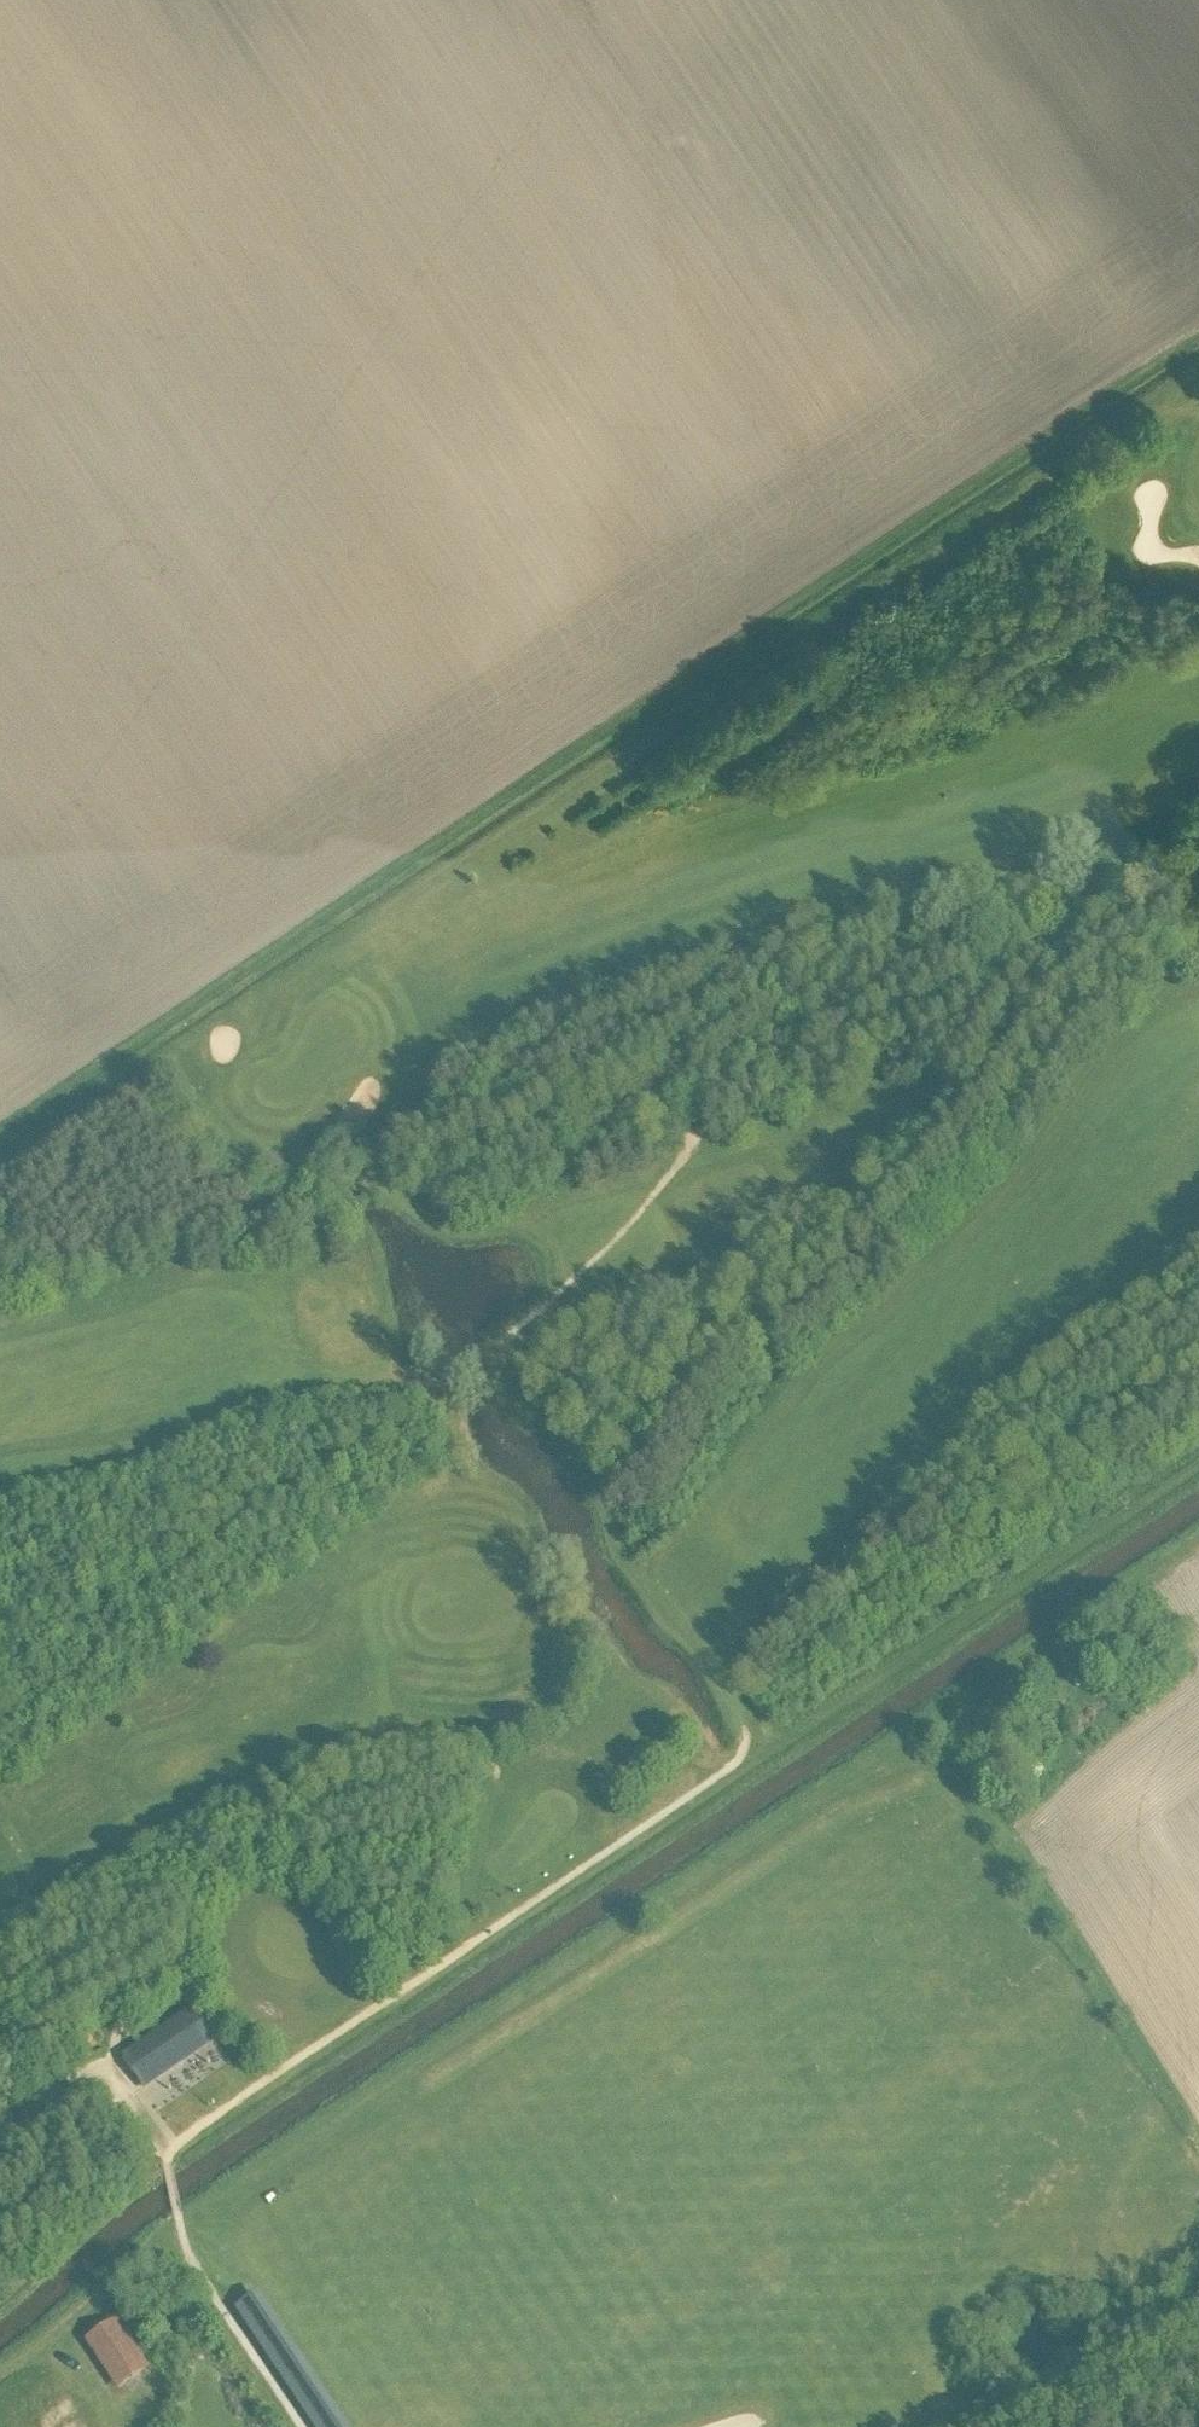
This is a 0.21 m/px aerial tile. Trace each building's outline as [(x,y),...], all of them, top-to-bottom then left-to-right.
[(194,2011),(122,2061),(142,2089),(214,2039),(194,2011)] [(312,2426),(347,2426),(267,2288),(241,2303),(312,2426)] [(86,2338),(120,2389),(153,2368),(120,2316),(86,2338)]
